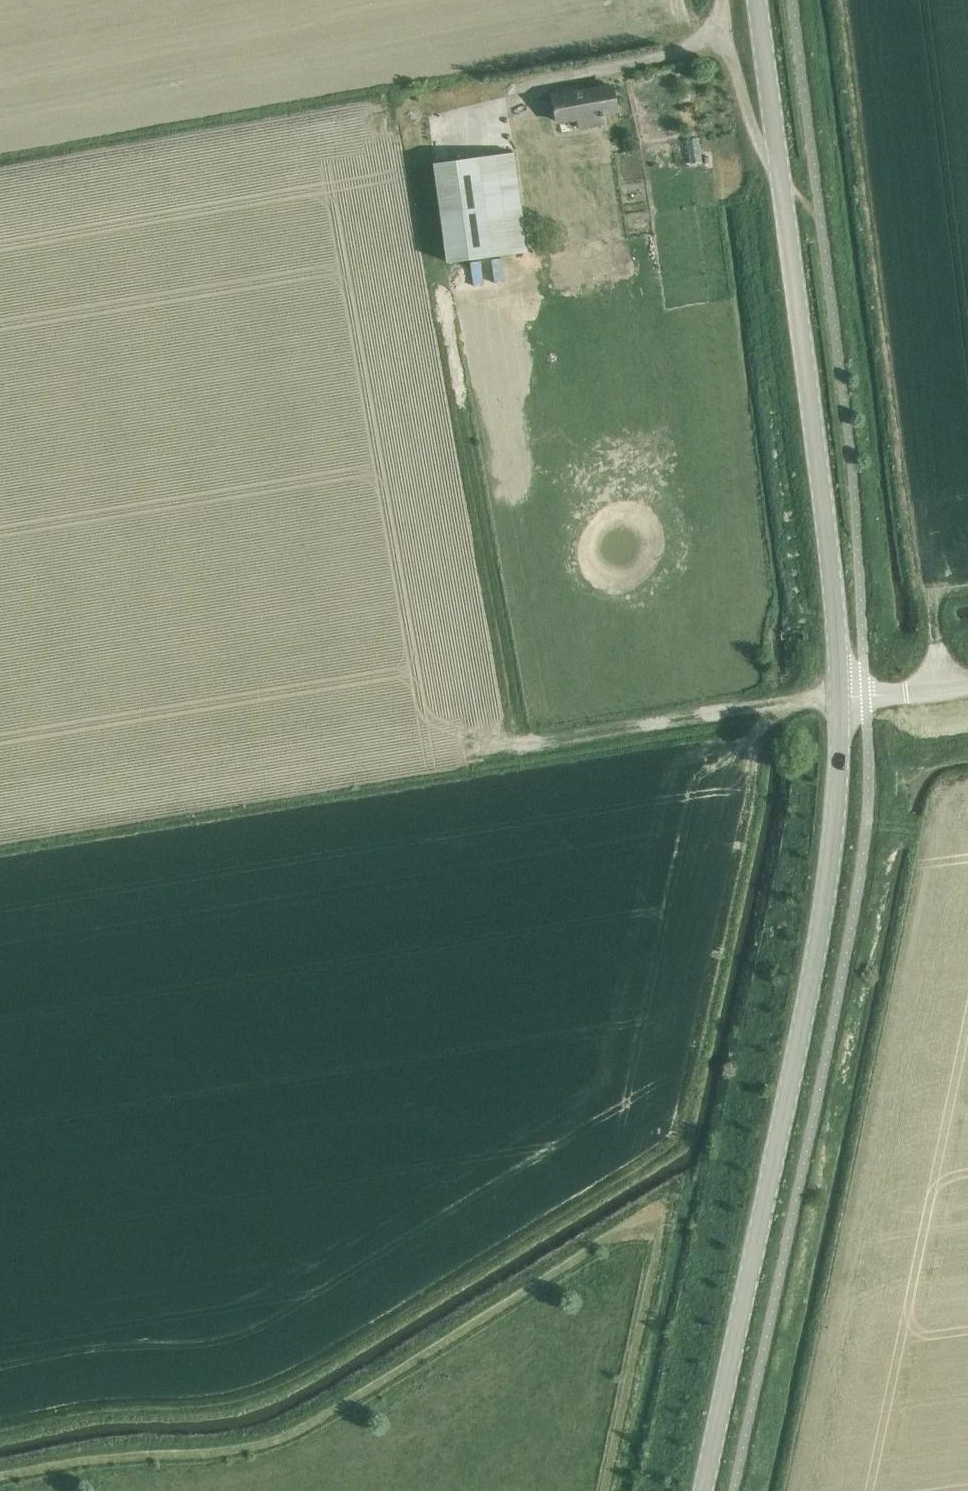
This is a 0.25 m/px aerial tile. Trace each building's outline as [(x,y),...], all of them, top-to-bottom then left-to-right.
[(618,113),(614,87),(584,92),(584,93),(554,98),(558,122),(587,117),(589,127),(604,125),(602,115),(618,113)] [(697,138),(685,140),(689,164),(701,162),(697,138)] [(434,162),(446,262),(526,252),(514,152),(434,162)] [(580,225),(624,217),(614,155),(569,162),(580,225)]
